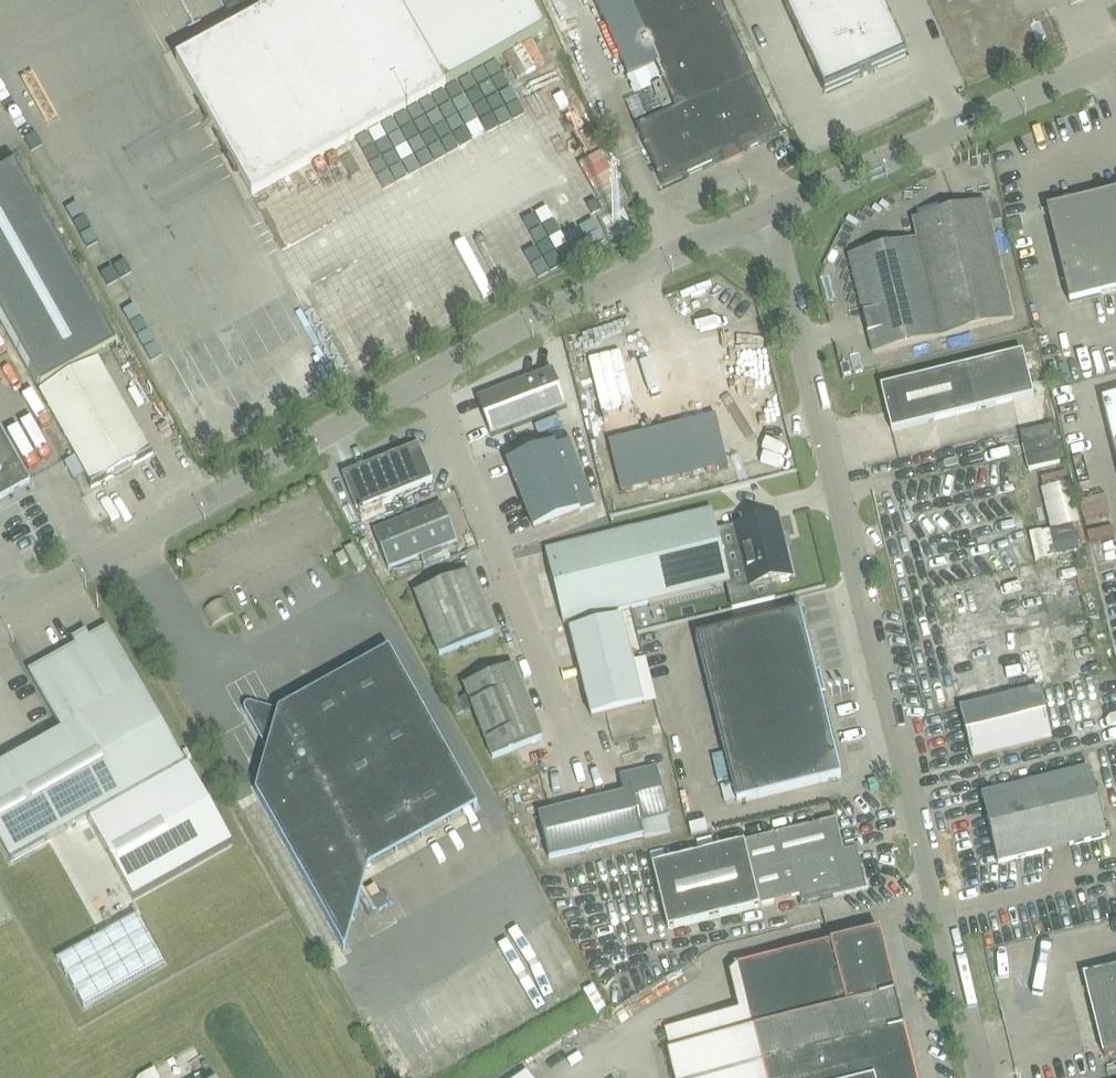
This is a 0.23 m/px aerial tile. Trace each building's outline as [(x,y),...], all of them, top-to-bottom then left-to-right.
[(475,70),(545,31),(528,0),(280,0),(175,58),(251,194),(475,70)] [(664,188),(780,135),(719,0),(624,0),(674,111),(637,128),(664,188)] [(825,94),(906,58),(880,0),(782,0),(825,94)] [(1003,45),(1012,38),(1016,44),(1034,31),(1028,23),(1044,12),(1035,0),(993,0),(978,11),(1003,45)] [(98,362),(122,349),(21,168),(0,180),(0,320),(41,394),(43,393),(44,396),(43,397),(93,487),(151,455),(98,362)] [(1046,209),(1069,303),(1115,291),(1115,191),(1046,209)] [(872,353),(1014,318),(986,203),(912,221),(917,240),(849,257),(872,353)] [(699,475),(753,466),(731,341),(597,364),(620,495),(700,481),(699,475)] [(880,388),(886,410),(891,431),(1033,396),(1022,352),(880,388)] [(491,437),(567,408),(552,371),(477,399),(491,437)] [(1102,400),(1113,442),(1115,453),(1115,396),(1102,400)] [(30,482),(0,429),(0,499),(30,482)] [(534,529),(580,511),(594,505),(568,439),(507,463),(534,529)] [(1012,446),(1015,459),(1005,461),(1009,476),(1025,473),(1019,445),(1012,446)] [(432,481),(418,446),(342,476),(356,511),(432,481)] [(442,506),(374,533),(388,569),(456,543),(442,506)] [(711,510),(630,530),(648,603),(729,583),(711,510)] [(793,576),(777,517),(777,516),(734,527),(749,586),(793,576)] [(564,624),(648,603),(630,530),(546,551),(564,624)] [(439,656),(493,635),(469,573),(414,594),(439,656)] [(841,776),(816,674),(800,610),(696,636),(733,783),(720,786),(724,805),(841,776)] [(642,706),(622,623),(621,620),(570,632),(592,719),(642,706)] [(77,648),(31,673),(63,731),(0,767),(0,842),(11,862),(88,819),(133,900),(232,845),(186,763),(185,764),(142,688),(141,688),(109,630),(90,640),(86,632),(72,640),(77,648)] [(347,949),(367,878),(370,868),(478,807),(389,650),(281,710),(250,703),(248,703),(247,704),(246,704),(245,705),(244,706),(244,708),(243,708),(244,710),(244,711),(282,778),(256,792),(345,950),(347,949)] [(492,759),(542,740),(513,667),(464,687),(492,759)] [(961,708),(974,759),(1052,740),(1039,688),(961,708)] [(624,796),(539,816),(549,859),(644,836),(644,837),(669,831),(666,817),(668,816),(657,769),(627,776),(628,779),(625,785),(621,786),(624,796)] [(1106,838),(1099,809),(1089,769),(981,796),(998,864),(1106,838)] [(802,906),(825,900),(870,889),(859,847),(843,850),(836,820),(651,863),(668,927),(799,897),(802,906)] [(58,960),(85,1008),(163,964),(137,916),(58,960)] [(739,966),(755,1030),(697,1044),(692,1023),(666,1029),(671,1050),(669,1051),(676,1077),(915,1077),(904,1031),(900,1014),(882,932),(739,966)] [(1105,1054),(1115,1051),(1115,966),(1085,974),(1105,1054)]
